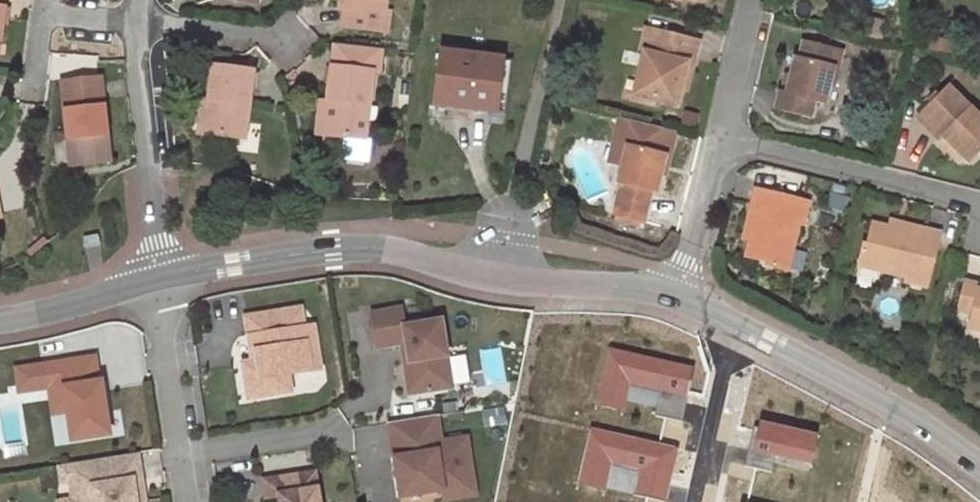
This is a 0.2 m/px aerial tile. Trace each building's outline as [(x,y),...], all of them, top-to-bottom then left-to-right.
[(339,7),(345,8),(344,25),(387,29),(389,10),(384,9),(385,0),(340,0),(339,7)] [(857,16),(853,33),(859,34),(862,17),(857,16)] [(862,17),(859,34),(880,40),(884,23),(862,17)] [(700,39),(647,27),(641,50),(645,51),(633,98),(658,104),(660,100),(678,105),(682,88),(689,60),(695,62),(700,39)] [(796,57),(792,74),(788,92),(780,90),(776,107),(812,116),(815,100),(825,102),(832,66),(829,65),(834,46),(805,39),(800,58),(796,57)] [(336,64),(333,64),(329,99),(325,131),(365,136),(372,68),(376,69),(379,49),(339,44),(336,64)] [(832,66),(839,68),(843,48),(834,46),(829,65),(832,66)] [(440,52),(433,105),(505,114),(512,61),(440,52)] [(688,90),(695,62),(689,60),(682,88),(688,90)] [(213,66),(207,100),(204,133),(245,139),(254,71),(213,66)] [(784,72),(780,90),(788,92),(792,74),(784,72)] [(61,84),(68,142),(74,140),(77,165),(109,161),(101,79),(61,84)] [(948,85),(917,117),(938,138),(942,134),(956,148),(968,161),(979,149),(979,116),(948,85)] [(318,130),(325,131),(329,99),(321,97),(318,130)] [(199,133),(204,133),(207,100),(202,100),(199,133)] [(613,213),(643,221),(652,190),(656,191),(660,175),(673,130),(620,117),(614,141),(627,145),(621,165),(617,181),(621,183),(613,213)] [(660,175),(666,176),(678,131),(673,130),(660,175)] [(952,152),(956,148),(942,134),(938,138),(952,152)] [(71,165),(77,165),(74,140),(68,142),(71,165)] [(627,145),(614,141),(608,162),(621,165),(627,145)] [(756,187),(750,208),(757,209),(750,239),(745,256),(765,260),(764,264),(788,270),(799,222),(804,223),(809,200),(756,187)] [(743,237),(750,239),(757,209),(750,208),(743,237)] [(890,219),(888,226),(915,232),(916,225),(890,219)] [(888,226),(872,222),(867,241),(863,240),(857,264),(906,276),(905,280),(927,285),(940,231),(916,225),(915,232),(888,226)] [(97,235),(84,238),(86,249),(99,246),(97,235)] [(965,280),(957,309),(972,312),(969,327),(979,330),(979,290),(978,289),(979,283),(965,280)] [(299,307),(245,315),(250,350),(255,349),(257,359),(252,360),(242,362),(247,396),(289,389),(287,372),(309,369),(305,342),(314,340),(312,324),(302,326),(299,307)] [(370,312),(375,348),(400,343),(405,342),(408,361),(412,361),(417,392),(451,386),(440,319),(403,325),(400,307),(370,312)] [(314,340),(305,342),(309,369),(319,367),(314,340)] [(408,361),(405,342),(400,343),(408,393),(417,392),(412,361),(408,361)] [(97,382),(94,358),(44,365),(48,391),(63,388),(66,412),(71,442),(109,436),(100,382),(97,382)] [(63,388),(48,391),(52,415),(66,412),(63,388)] [(1,449),(26,445),(18,394),(0,397),(0,445),(1,449)] [(436,414),(387,422),(399,496),(442,489),(441,481),(472,476),(466,436),(440,440),(436,414)] [(59,464),(61,481),(69,480),(72,499),(73,501),(144,501),(142,488),(134,489),(133,479),(140,478),(136,452),(59,464)] [(313,471),(262,479),(265,496),(278,494),(279,501),(318,501),(313,471)] [(472,476),(441,481),(442,489),(443,497),(475,493),(472,476)] [(140,478),(133,479),(134,489),(142,488),(140,478)]
